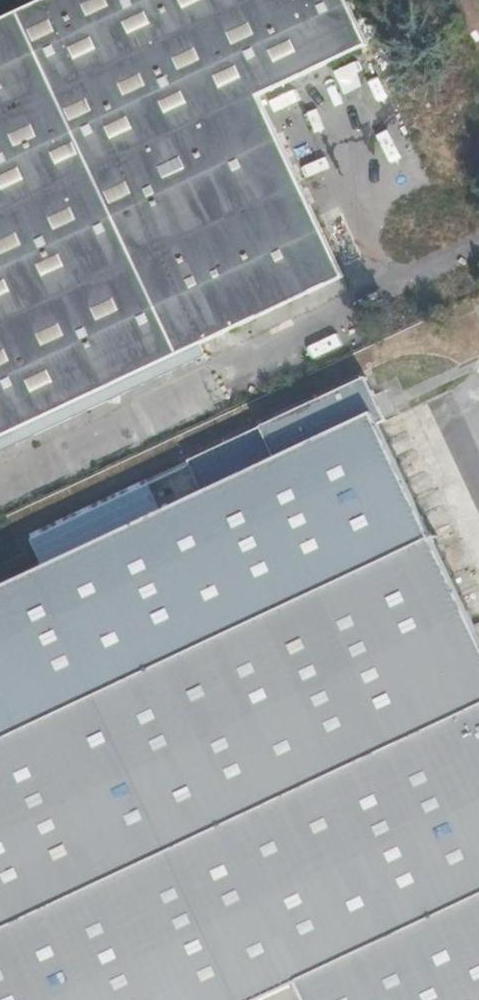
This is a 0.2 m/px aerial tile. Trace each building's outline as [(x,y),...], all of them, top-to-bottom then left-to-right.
[(368,45),(346,0),(47,0),(0,22),(0,438),(343,278),(258,96),(368,45)] [(347,135),(397,112),(375,65),(325,88),(347,135)] [(432,187),(405,129),(384,139),(386,146),(369,155),(393,206),(432,187)] [(379,425),(368,400),(375,396),(366,378),(189,462),(203,492),(0,588),(0,999),(478,999),(478,639),(379,425)] [(368,400),(379,425),(387,421),(375,396),(368,400)]
